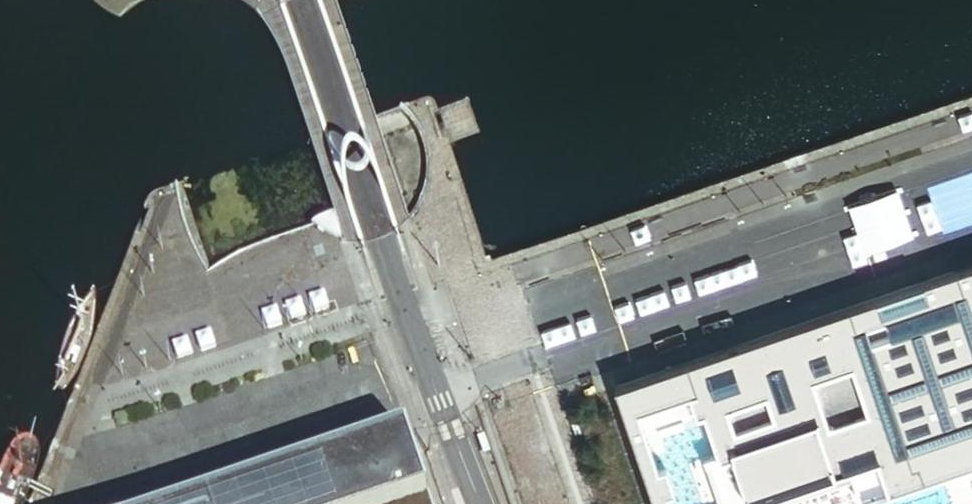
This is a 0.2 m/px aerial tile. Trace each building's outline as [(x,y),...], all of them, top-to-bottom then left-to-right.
[(621,384),(661,503),(971,503),(971,267),(621,384)] [(417,458),(284,503),(433,503),(417,458)]
